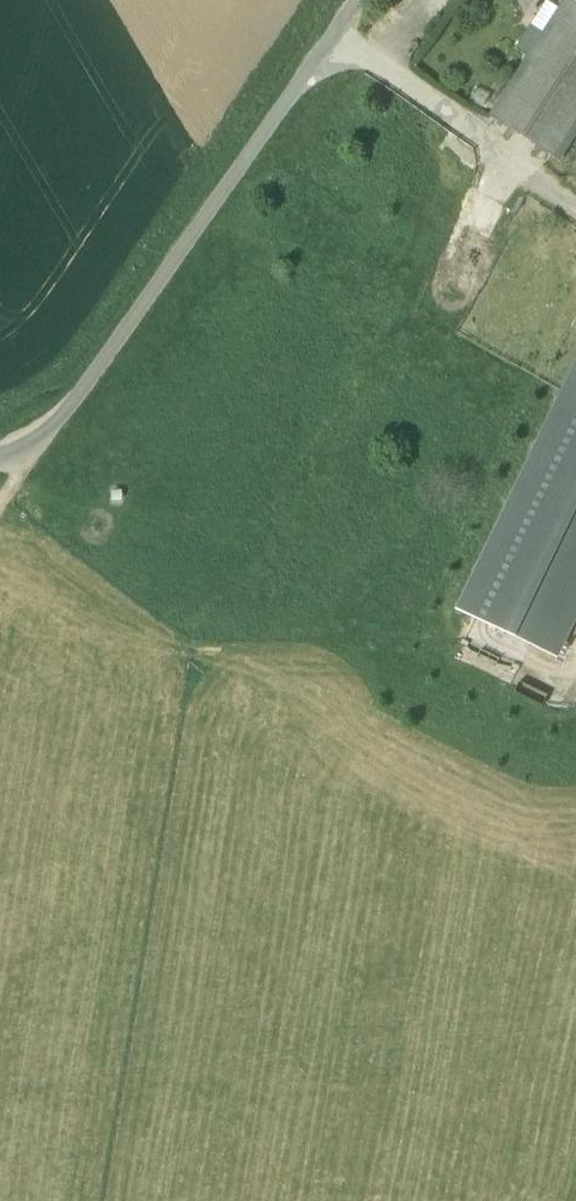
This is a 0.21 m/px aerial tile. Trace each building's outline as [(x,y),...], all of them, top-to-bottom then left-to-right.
[(569,0),(567,0),(492,117),(559,160),(575,134),(575,5),(569,0)] [(463,613),(553,656),(575,609),(575,379),(463,613)]
